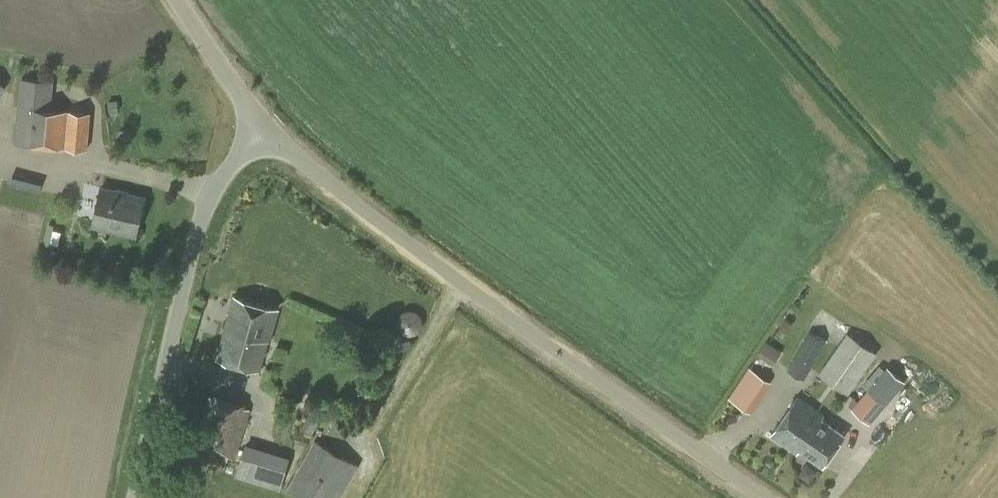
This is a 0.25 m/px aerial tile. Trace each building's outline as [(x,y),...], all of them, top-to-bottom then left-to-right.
[(88,149),(91,112),(51,109),(54,80),(20,77),(15,143),(88,149)] [(10,176),(8,185),(40,189),(41,180),(10,176)] [(135,234),(144,196),(102,186),(93,224),(135,234)] [(260,370),(278,308),(233,295),(217,357),(260,370)] [(806,378),(826,339),(808,330),(788,369),(806,378)] [(848,394),(877,352),(847,331),(818,373),(848,394)] [(766,340),(758,354),(773,363),(782,350),(766,340)] [(870,423),(901,385),(887,374),(889,371),(882,366),(865,386),(868,388),(852,407),(870,423)] [(729,397),(746,409),(751,412),(771,381),(748,367),(729,397)] [(234,458),(249,407),(206,394),(191,444),(234,458)] [(809,420),(816,409),(797,396),(771,434),(792,448),(795,444),(796,445),(812,422),(809,420)] [(795,444),(792,448),(797,452),(800,448),(823,465),(844,433),(821,417),(823,414),(816,409),(809,420),(812,422),(796,445),(795,444)] [(358,464),(315,439),(287,488),(306,497),(339,497),(358,464)] [(235,474),(281,488),(290,455),(244,441),(235,474)]
